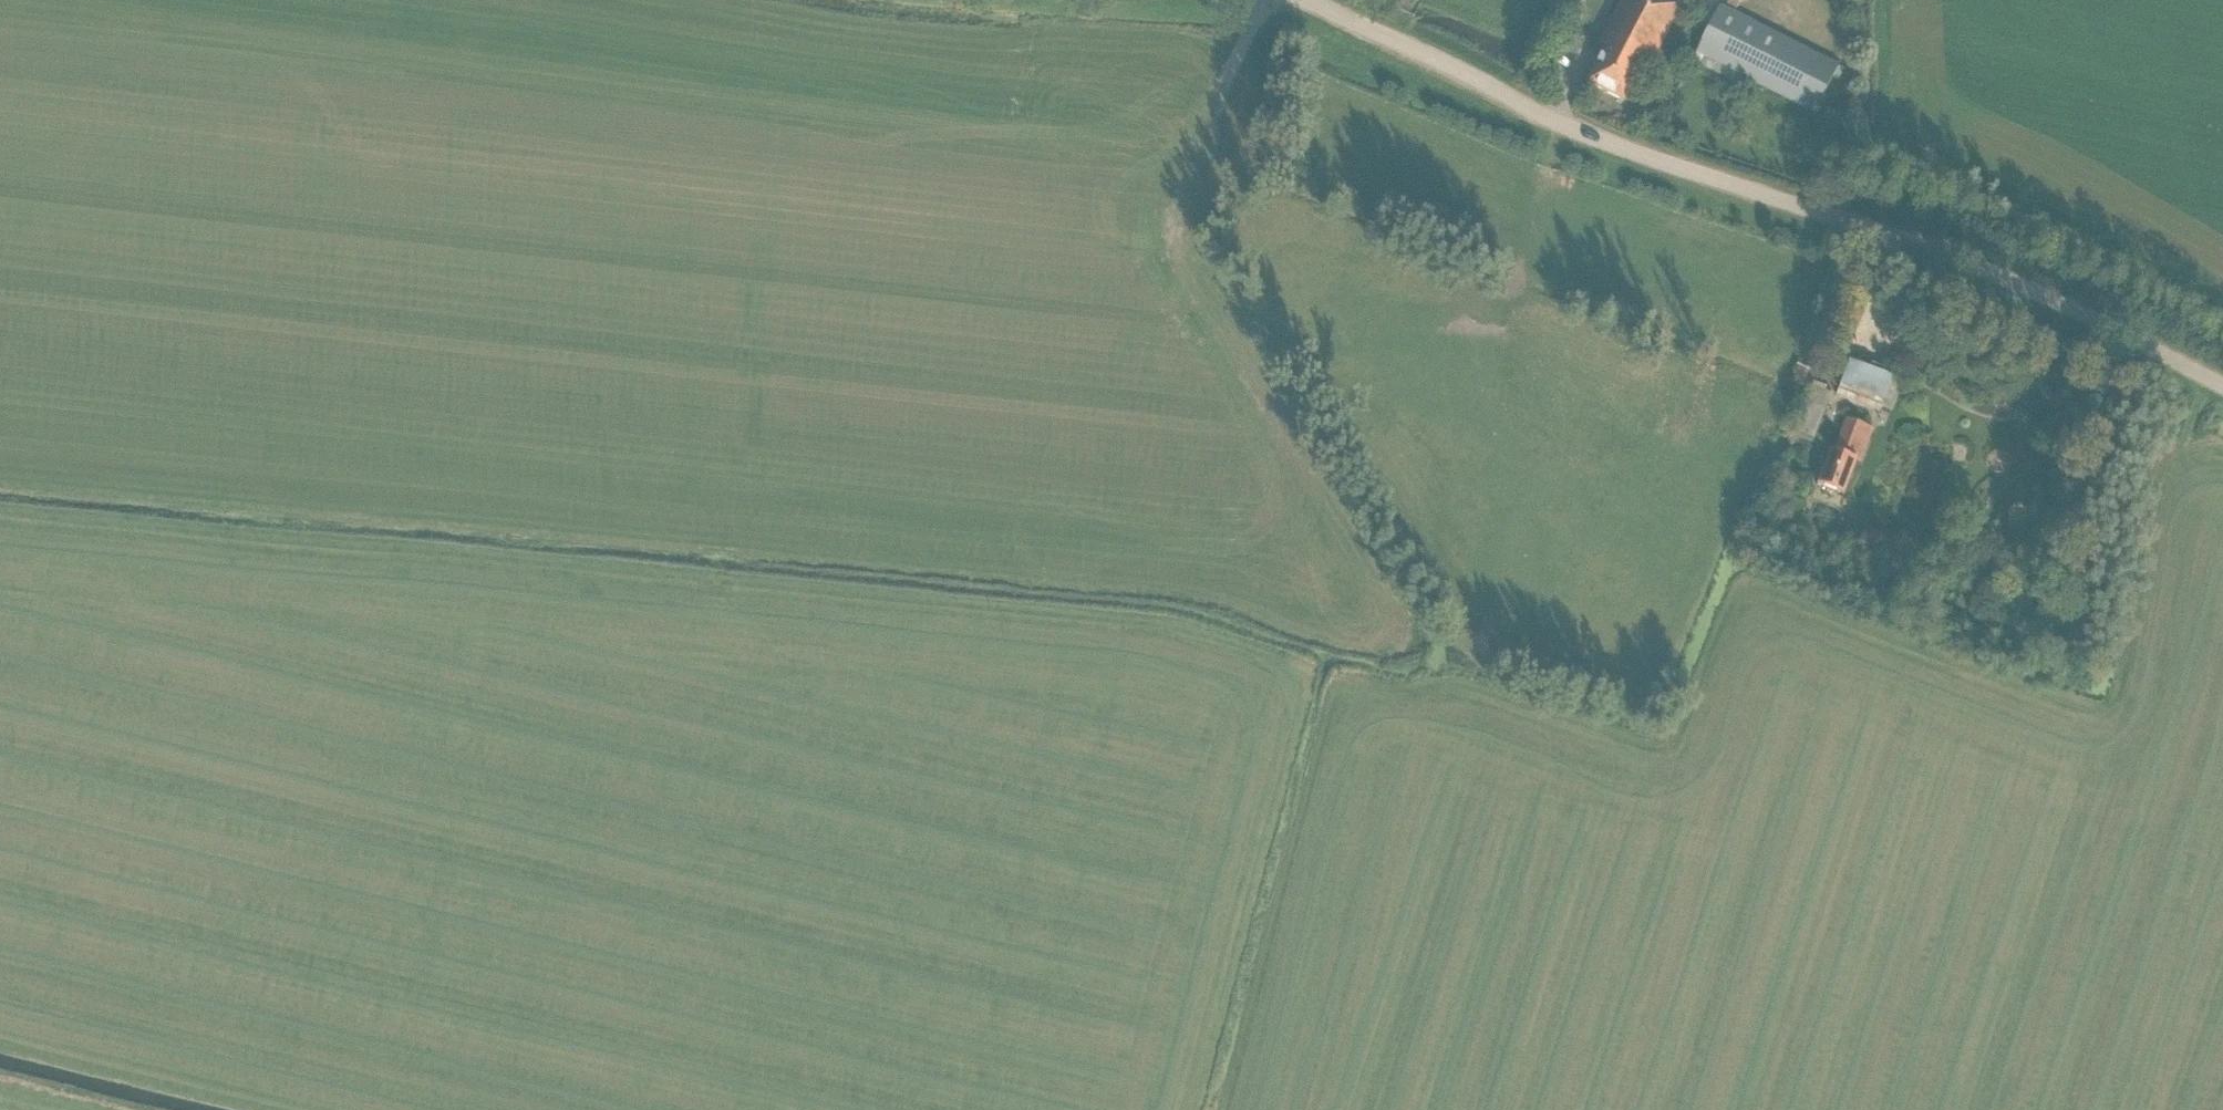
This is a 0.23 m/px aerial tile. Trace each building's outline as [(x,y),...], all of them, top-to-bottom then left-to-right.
[(1678,13),(1673,10),(1674,8),(1659,0),(1624,0),(1600,44),(1605,46),(1586,83),(1623,102),(1647,58),(1653,61),(1678,13)] [(1814,114),(1838,66),(1720,5),(1695,53),(1814,114)] [(1920,341),(1910,325),(1901,330),(1911,346),(1920,341)] [(1892,379),(1892,378),(1849,361),(1836,395),(1879,412),(1881,408),(1888,411),(1900,382),(1892,379)] [(1806,368),(1796,364),(1790,381),(1812,389),(1799,424),(1809,428),(1817,407),(1826,410),(1831,396),(1825,393),(1827,389),(1814,384),(1818,372),(1806,367),(1806,368)] [(1860,463),(1873,429),(1846,419),(1834,452),(1830,451),(1817,485),(1844,495),(1856,462),(1860,463)]
